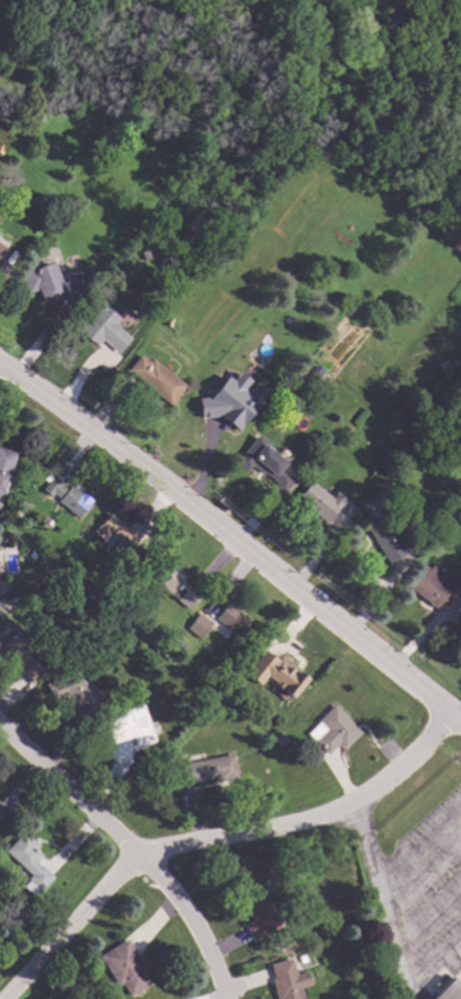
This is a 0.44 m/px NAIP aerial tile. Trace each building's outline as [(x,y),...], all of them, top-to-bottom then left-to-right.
[(38,88),(33,97),(27,93),(32,84),(38,88)] [(63,111),(55,111),(54,104),(62,103),(63,111)] [(192,159),(186,167),(180,163),(185,155),(192,159)] [(57,276),(64,272),(78,270),(80,287),(64,293),(65,295),(43,304),(37,289),(27,293),(20,273),(51,261),(57,276)] [(118,353),(101,340),(96,345),(77,331),(98,303),(118,319),(114,324),(131,337),(118,353)] [(149,362),(151,359),(185,385),(169,404),(126,371),(139,354),(149,362)] [(199,418),(217,416),(238,431),(266,393),(253,384),(248,392),(240,392),(249,380),(238,373),(231,381),(225,376),(210,398),(197,399),(199,418)] [(447,384),(440,391),(436,387),(442,380),(447,384)] [(268,443),(261,452),(285,470),(287,467),(297,475),(282,494),(271,485),(275,481),(263,472),(262,474),(250,465),(247,469),(236,461),(257,434),(268,443)] [(15,453),(0,500),(0,448),(15,453)] [(61,484),(60,485),(66,490),(70,485),(79,493),(81,491),(92,500),(77,518),(57,500),(58,498),(52,494),(50,497),(41,489),(52,476),(61,484)] [(331,498),(336,492),(344,499),(325,522),(296,498),(310,481),(331,498)] [(28,505),(24,510),(18,506),(22,501),(28,505)] [(403,542),(399,545),(404,553),(388,563),(363,523),(384,510),(403,542)] [(125,527),(128,525),(141,536),(133,545),(136,548),(121,565),(104,551),(112,539),(107,534),(102,540),(93,533),(109,513),(125,527)] [(36,555),(33,560),(27,555),(31,550),(36,555)] [(177,567),(175,569),(183,576),(181,579),(199,595),(187,609),(163,588),(160,591),(152,585),(154,584),(146,577),(164,556),(177,567)] [(452,579),(445,587),(453,593),(439,611),(404,584),(418,566),(422,568),(424,566),(431,571),(435,565),(452,579)] [(249,620),(237,636),(214,618),(226,603),(249,620)] [(198,613),(211,623),(199,639),(186,628),(198,613)] [(22,669),(0,648),(0,631),(8,622),(48,660),(43,665),(46,668),(37,677),(38,678),(33,684),(20,671),(22,669)] [(184,644),(181,649),(174,644),(178,639),(184,644)] [(278,659),(281,654),(302,671),(301,673),(307,678),(288,701),(271,688),(275,683),(267,676),(261,685),(247,673),(266,649),(278,659)] [(73,676),(74,674),(83,683),(85,681),(104,699),(87,717),(64,695),(52,700),(44,684),(59,677),(60,678),(68,670),(73,676)] [(154,741),(135,747),(132,736),(129,737),(127,756),(110,755),(111,742),(104,721),(123,715),(122,711),(142,705),(154,741)] [(359,732),(342,748),(337,744),(327,754),(306,733),(318,722),(317,721),(333,705),(359,732)] [(285,742),(280,746),(275,739),(279,736),(285,742)] [(237,777),(217,781),(216,778),(178,786),(174,766),(233,754),(237,777)] [(38,845),(34,849),(41,856),(35,862),(39,866),(40,864),(52,877),(39,890),(38,889),(32,895),(23,887),(29,880),(27,878),(31,875),(6,851),(24,832),(38,845)] [(280,925),(253,940),(244,923),(250,920),(237,895),(258,884),(280,925)] [(145,968),(141,971),(148,983),(129,995),(121,983),(118,985),(99,956),(126,939),(145,968)] [(290,957),(303,998),(276,998),(270,980),(273,979),(269,964),(290,957)] [(454,977),(460,984),(460,998),(433,998),(454,977)]
